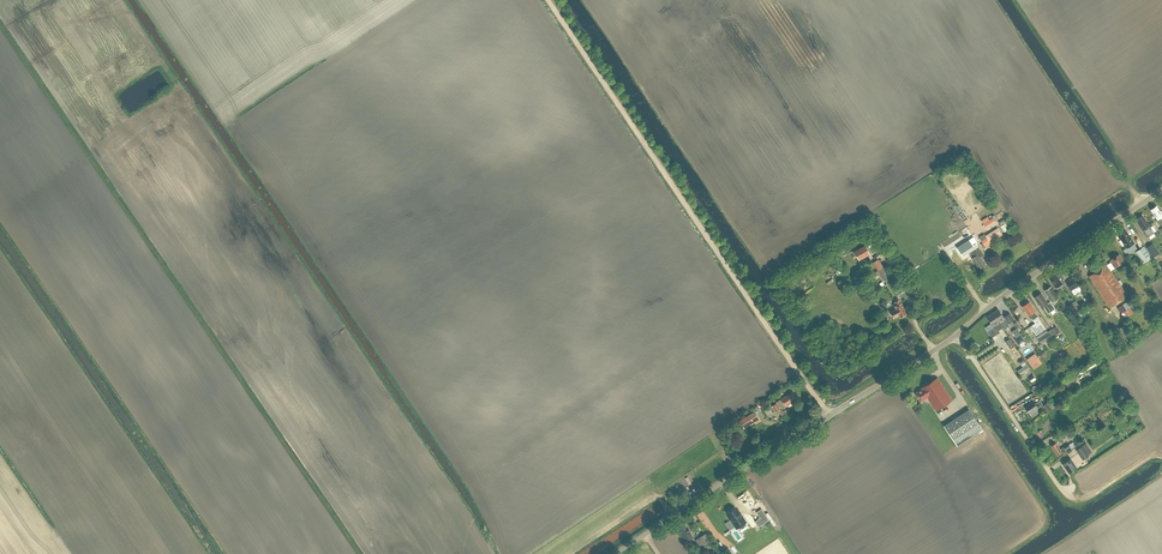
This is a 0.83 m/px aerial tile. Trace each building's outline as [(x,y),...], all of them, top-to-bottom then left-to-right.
[(1161,222),(1161,219),(1161,217),(1161,215),(1156,206),(1151,210),(1158,220),(1157,221),(1159,224),(1161,222)] [(1149,225),(1142,216),(1136,219),(1143,230),(1147,234),(1149,237),(1155,233),(1153,230),(1149,225)] [(986,227),(995,221),(993,217),(983,223),(986,227)] [(1004,232),(1012,227),(1008,221),(1000,226),(1004,232)] [(986,247),(1003,236),(998,228),(985,235),(987,238),(982,241),(986,247)] [(1127,248),(1134,244),(1124,228),(1118,232),(1123,239),(1122,240),(1127,248)] [(969,239),(957,247),(961,253),(964,252),(966,255),(978,247),(976,243),(973,245),(969,239)] [(1153,243),(1146,247),(1152,257),(1159,253),(1153,243)] [(870,253),(865,245),(854,251),(859,260),(870,253)] [(1144,263),(1151,258),(1144,247),(1136,252),(1144,263)] [(980,256),(983,254),(980,250),(976,253),(974,250),(971,251),(972,253),(971,253),(973,257),(972,258),(979,269),(986,265),(980,256)] [(1124,262),(1119,254),(1110,261),(1111,262),(1107,265),(1089,277),(1110,308),(1128,296),(1111,270),(1124,262)] [(891,277),(882,263),(879,259),(873,262),(878,270),(879,272),(877,273),(879,275),(881,274),(885,281),(891,277)] [(1062,284),(1060,282),(1065,279),(1060,273),(1056,275),(1054,272),(1048,276),(1056,288),(1062,284)] [(1073,277),(1066,281),(1072,290),(1078,286),(1073,277)] [(1053,303),(1059,299),(1051,286),(1045,290),(1053,303)] [(1041,293),(1034,297),(1041,308),(1043,307),(1048,313),(1055,309),(1050,302),(1048,303),(1041,293)] [(901,303),(899,300),(895,302),(897,306),(895,307),(896,309),(891,312),(894,318),(899,315),(900,317),(906,314),(905,313),(906,312),(901,303)] [(1125,318),(1136,310),(1129,300),(1118,307),(1125,318)] [(1034,312),(1036,311),(1029,301),(1022,306),(1028,316),(1030,315),(1035,323),(1030,326),(1035,334),(1034,334),(1038,339),(1048,333),(1034,312)] [(1071,315),(1077,311),(1071,303),(1066,307),(1071,315)] [(1004,318),(998,309),(992,313),(1002,328),(1004,330),(1009,326),(1008,324),(1013,320),(1009,314),(1004,318)] [(998,330),(1002,328),(992,313),(987,316),(994,327),(988,331),(992,337),(1000,332),(998,330)] [(1055,335),(1060,332),(1055,326),(1051,329),(1055,335)] [(1012,331),(1016,337),(1021,334),(1017,328),(1012,331)] [(1010,348),(1015,346),(1010,338),(1005,341),(1010,348)] [(1038,357),(1030,362),(1034,369),(1043,363),(1038,357)] [(1020,375),(1030,368),(1027,364),(1017,370),(1020,375)] [(953,400),(938,377),(922,388),(922,389),(915,394),(920,402),(927,398),(936,411),(953,400)] [(793,394),(792,392),(787,396),(786,395),(781,399),(786,407),(792,403),(791,402),(796,398),(795,397),(793,394)] [(1043,405),(1040,401),(1035,404),(1033,401),(1029,404),(1029,405),(1025,407),(1030,414),(1032,417),(1040,412),(1037,408),(1043,405)] [(1047,413),(1055,408),(1050,401),(1042,406),(1047,413)] [(772,413),(773,413),(780,408),(777,403),(769,408),(772,413)] [(983,429),(969,409),(944,426),(950,435),(955,442),(958,446),(983,429)] [(740,422),(745,429),(760,419),(755,412),(740,422)] [(1064,428),(1058,432),(1060,436),(1066,432),(1064,428)] [(1075,446),(1073,442),(1069,445),(1068,444),(1063,447),(1063,448),(1061,450),(1056,443),(1051,446),(1058,455),(1062,452),(1062,453),(1070,447),(1071,449),(1075,446)] [(1083,459),(1089,455),(1088,454),(1091,452),(1085,443),(1076,449),(1083,459)] [(1070,474),(1078,468),(1071,458),(1063,464),(1070,474)] [(739,513),(734,506),(726,511),(730,516),(729,517),(737,529),(747,522),(740,512),(739,513)] [(769,519),(762,509),(757,512),(761,518),(755,521),(759,526),(769,519)] [(687,527),(683,521),(677,526),(687,541),(691,538),(688,533),(690,531),(687,527)] [(708,547),(714,543),(706,532),(696,539),(701,546),(705,544),(706,544),(708,547)]
